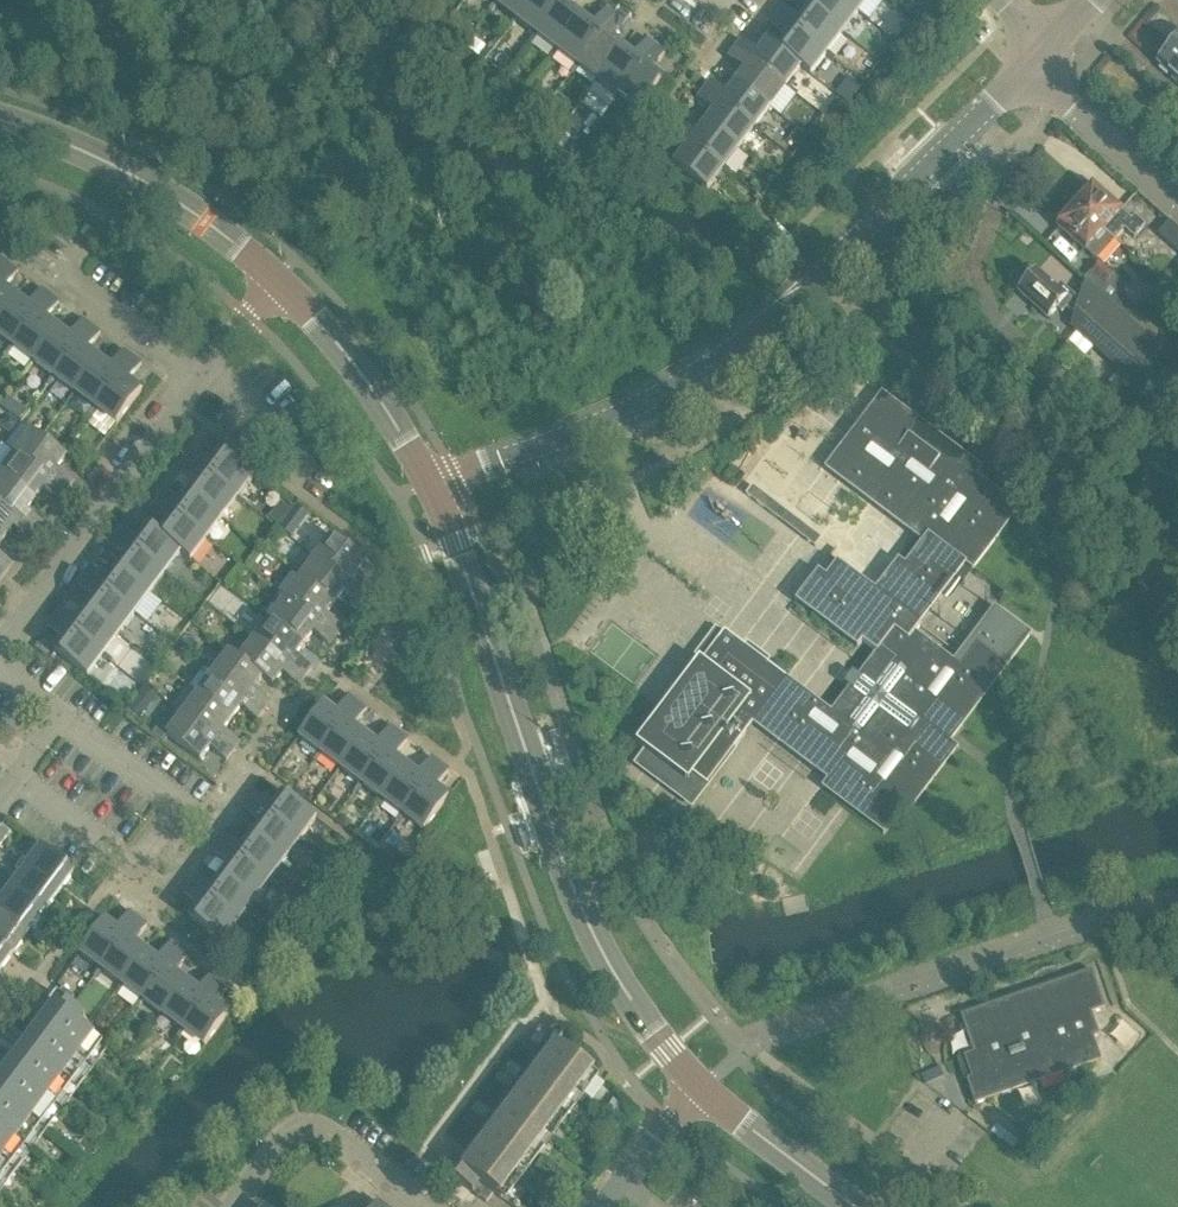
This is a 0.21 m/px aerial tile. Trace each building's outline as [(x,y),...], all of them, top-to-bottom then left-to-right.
[(496,3),(517,19),(531,0),(499,0),(496,3)] [(517,19),(536,34),(563,0),(531,0),(517,19)] [(536,34),(557,49),(583,16),(571,8),(577,0),(563,0),(536,34)] [(843,33),(858,13),(841,0),(816,0),(810,9),(843,33)] [(858,13),(868,0),(841,0),(858,13)] [(843,33),(810,9),(801,20),(785,7),(778,17),(828,53),(843,33)] [(583,16),(557,49),(578,65),(616,16),(607,9),(595,25),(583,16)] [(616,16),(578,65),(598,81),(625,47),(613,38),(625,23),(616,16)] [(811,76),(828,53),(778,17),(771,26),(787,38),(779,49),(800,68),(811,76)] [(898,24),(905,29),(910,22),(904,17),(898,24)] [(473,38),(466,46),(477,55),(484,47),(473,38)] [(625,47),(598,81),(619,96),(657,47),(648,40),(636,56),(625,47)] [(736,51),(785,88),(800,68),(779,49),(769,41),(760,54),(743,41),(736,51)] [(657,47),(619,96),(641,113),(667,79),(654,69),(666,54),(657,47)] [(1157,63),(1177,81),(1177,54),(1171,48),(1169,50),(1164,50),(1160,55),(1160,60),(1157,63)] [(781,117),(796,96),(785,88),(736,51),(730,59),(746,72),(737,83),(770,108),(781,117)] [(770,108),(737,83),(728,95),(712,82),(705,92),(754,129),(770,108)] [(706,124),(739,149),(754,129),(705,92),(698,101),(715,113),(706,124)] [(739,149),(706,124),(698,135),(682,123),(675,132),(724,169),(739,149)] [(791,140),(801,147),(808,137),(798,130),(791,140)] [(675,166),(708,190),(724,169),(675,132),(668,141),(684,153),(675,166)] [(1084,192),(1074,204),(1076,206),(1105,232),(1116,241),(1125,230),(1135,239),(1147,226),(1144,224),(1136,216),(1134,218),(1133,220),(1094,186),(1087,194),(1084,192)] [(1065,218),(1059,226),(1068,234),(1087,251),(1087,252),(1097,261),(1116,241),(1105,232),(1076,206),(1074,204),(1064,215),(1065,218)] [(1177,252),(1177,229),(1170,222),(1167,226),(1159,235),(1177,252)] [(10,266),(1,259),(0,260),(0,280),(10,266)] [(1115,276),(1101,264),(1093,273),(1091,271),(1083,280),(1094,289),(1129,321),(1139,310),(1126,299),(1123,284),(1115,276)] [(18,298),(7,290),(20,273),(10,266),(0,280),(0,323),(18,298)] [(1022,289),(1019,293),(1030,303),(1041,312),(1049,319),(1049,318),(1058,309),(1062,313),(1066,309),(1077,313),(1087,322),(1078,332),(1094,346),(1096,348),(1121,370),(1110,383),(1120,393),(1160,349),(1129,321),(1094,289),(1083,301),(1075,299),(1061,286),(1058,289),(1040,273),(1038,271),(1022,289)] [(51,297),(42,290),(30,307),(18,298),(0,323),(0,336),(14,347),(51,297)] [(34,362),(59,329),(48,321),(61,304),(51,297),(14,347),(34,362)] [(55,377),(92,327),(82,320),(70,337),(59,329),(34,362),(55,377)] [(76,393),(101,360),(89,351),(102,335),(92,327),(55,377),(76,393)] [(97,409),(134,359),(125,352),(112,369),(101,360),(76,393),(97,409)] [(134,359),(97,409),(117,424),(142,391),(129,382),(142,365),(134,359)] [(10,413),(18,403),(9,397),(2,406),(10,413)] [(638,744),(644,749),(688,782),(694,775),(709,787),(737,749),(736,749),(754,725),(755,724),(815,768),(814,769),(814,770),(816,772),(819,774),(827,779),(829,781),(823,788),(824,789),(825,788),(838,797),(884,832),(883,833),(885,835),(907,806),(914,811),(914,809),(915,809),(913,808),(921,797),(926,791),(958,749),(959,750),(960,749),(953,743),(960,734),(964,729),(964,728),(962,726),(1007,667),(1009,668),(1010,667),(1009,667),(1008,665),(1030,637),(1031,635),(1033,636),(1033,635),(996,607),(970,640),(954,661),(917,632),(919,629),(922,625),(921,624),(966,565),(975,572),(976,570),(974,569),(1009,523),(1019,510),(1021,511),(1022,509),(1011,501),(983,481),(982,480),(978,477),(984,469),(978,465),(968,457),(956,448),(951,445),(951,446),(950,446),(928,430),(921,425),(923,423),(891,399),(868,429),(860,424),(826,469),(828,471),(829,470),(830,468),(871,499),(919,536),(918,536),(917,538),(924,543),(907,565),(901,560),(883,583),(878,591),(855,574),(834,557),(832,556),(830,558),(832,560),(838,564),(828,578),(826,576),(820,571),(809,585),(796,602),(798,603),(799,603),(799,602),(845,636),(858,646),(857,647),(859,649),(862,644),(863,643),(879,655),(835,713),(789,679),(726,632),(704,662),(702,661),(701,660),(700,662),(702,664),(641,744),(639,743),(638,744)] [(7,431),(16,431),(21,424),(10,415),(1,426),(7,431)] [(22,426),(7,446),(18,455),(67,491),(74,482),(58,470),(67,458),(39,437),(34,433),(33,434),(22,426)] [(188,462),(238,500),(254,478),(221,452),(211,465),(195,452),(188,462)] [(60,500),(67,491),(18,455),(2,476),(35,501),(44,489),(60,500)] [(189,495),(223,520),(238,500),(188,462),(181,471),(198,483),(189,495)] [(0,478),(0,506),(36,533),(43,523),(27,511),(35,501),(2,476),(0,478)] [(779,519),(785,510),(753,485),(746,494),(779,519)] [(223,520),(189,495),(181,506),(164,493),(157,502),(207,540),(223,520)] [(159,536),(181,554),(191,562),(207,540),(157,502),(151,511),(167,524),(159,536)] [(36,533),(0,506),(0,537),(5,541),(13,530),(29,541),(36,533)] [(288,515),(280,527),(293,537),(302,525),(288,515)] [(181,554),(159,536),(148,528),(140,540),(124,527),(117,537),(166,574),(181,554)] [(151,594),(166,574),(117,537),(110,546),(126,558),(118,569),(151,594)] [(333,537),(318,558),(368,595),(374,586),(358,574),(367,561),(333,537)] [(267,549),(275,554),(280,546),(272,541),(267,549)] [(6,573),(12,564),(0,554),(0,568),(6,573)] [(361,604),(368,595),(318,558),(302,579),(335,604),(344,592),(361,604)] [(151,594),(118,569),(109,581),(92,568),(86,577),(136,614),(151,594)] [(120,635),(136,614),(86,577),(79,586),(96,598),(87,610),(120,635)] [(302,579),(287,599),(337,636),(344,627),(327,615),(335,604),(302,579)] [(287,599),(271,620),(305,645),(313,633),(330,646),(337,636),(287,599)] [(120,635),(87,610),(78,621),(61,609),(55,618),(105,656),(120,635)] [(89,677),(105,656),(55,618),(48,627),(64,639),(56,652),(89,677)] [(297,656),(305,645),(271,620),(256,640),(307,677),(313,668),(297,656)] [(299,686),(307,677),(256,640),(242,660),(231,652),(230,653),(274,686),(283,674),(299,686)] [(227,657),(214,674),(265,711),(271,703),(255,690),(263,679),(273,687),(274,686),(230,653),(227,657)] [(214,675),(205,668),(191,687),(190,686),(189,687),(199,695),(232,720),(241,708),(257,721),(265,711),(214,674),(214,675)] [(157,694),(145,686),(128,708),(140,717),(157,694)] [(174,707),(184,715),(234,752),(241,743),(224,731),(232,720),(199,695),(189,687),(174,707)] [(321,754),(358,704),(349,697),(337,713),(324,704),(299,737),(321,754)] [(342,769),(366,736),(355,727),(367,711),(358,704),(321,754),(342,769)] [(174,707),(153,734),(164,742),(168,736),(171,738),(202,761),(211,749),(227,761),(234,752),(184,715),(174,707)] [(363,785),(399,735),(390,728),(378,744),(366,736),(342,769),(363,785)] [(383,800),(408,767),(396,758),(409,742),(399,735),(363,785),(383,800)] [(404,815),(440,765),(431,759),(419,775),(408,767),(383,800),(404,815)] [(440,765),(404,815),(425,831),(449,798),(436,788),(449,772),(440,765)] [(251,802),(301,838),(317,817),(283,793),(274,805),(257,793),(251,802)] [(252,835),(286,859),(301,838),(251,802),(244,811),(261,823),(252,835)] [(11,833),(2,827),(0,830),(0,848),(11,833)] [(220,843),(270,879),(286,859),(252,835),(243,846),(227,834),(220,843)] [(221,876),(255,900),(270,879),(220,843),(213,852),(230,864),(221,876)] [(25,860),(21,865),(61,894),(76,873),(43,848),(31,865),(25,860)] [(24,874),(12,889),(45,914),(61,894),(21,865),(18,869),(24,874)] [(190,884),(240,920),(255,900),(221,876),(213,888),(196,875),(190,884)] [(223,942),(240,920),(190,884),(183,893),(199,905),(190,918),(223,942)] [(30,934),(45,914),(12,889),(1,904),(0,904),(0,912),(30,934)] [(15,955),(30,934),(0,912),(0,944),(15,955)] [(102,969),(139,919),(130,912),(117,929),(105,919),(80,952),(102,969)] [(123,985),(148,951),(136,943),(149,926),(139,919),(102,969),(123,985)] [(143,1000),(180,950),(172,943),(159,960),(148,951),(123,985),(143,1000)] [(15,955),(0,944),(0,974),(15,955)] [(163,1015),(188,981),(177,973),(189,957),(180,950),(143,1000),(163,1015)] [(976,1104),(1017,1090),(1103,1061),(1095,1037),(1100,1035),(1093,1014),(1106,1009),(1093,970),(961,1016),(974,1053),(965,1056),(972,1078),(967,1079),(976,1104)] [(184,1030),(221,980),(212,973),(199,990),(188,981),(163,1015),(184,1030)] [(221,980),(184,1030),(205,1047),(230,1013),(218,1004),(230,987),(221,980)] [(12,1169),(27,1149),(39,1132),(43,1128),(58,1107),(73,1087),(74,1086),(83,1073),(88,1066),(89,1066),(89,1065),(105,1044),(90,1033),(83,1028),(79,1025),(83,1020),(86,1016),(83,1014),(69,1004),(75,996),(64,988),(58,996),(50,1006),(56,1010),(57,1011),(43,1030),(42,1032),(30,1048),(27,1051),(27,1052),(12,1072),(11,1073),(0,1088),(0,1185),(12,1169)] [(5,1031),(19,1042),(24,1036),(10,1025),(5,1031)] [(539,1048),(548,1037),(550,1034),(541,1028),(531,1042),(539,1048)] [(0,1038),(15,1048),(19,1042),(5,1031),(0,1038)] [(15,1048),(0,1038),(0,1047),(10,1054),(15,1048)] [(596,1074),(558,1046),(465,1169),(458,1164),(450,1175),(486,1202),(493,1192),(502,1199),(596,1074)] [(503,1070),(516,1081),(524,1071),(510,1061),(503,1070)] [(509,1090),(516,1081),(503,1070),(495,1080),(509,1090)] [(605,1112),(615,1119),(624,1107),(614,1099),(605,1112)] [(472,1111),(486,1121),(493,1112),(479,1102),(472,1111)] [(479,1131),(486,1121),(472,1111),(465,1121),(479,1131)] [(992,1133),(1015,1150),(1020,1142),(996,1126),(992,1133)] [(556,1185),(547,1196),(558,1205),(567,1193),(556,1185)]
